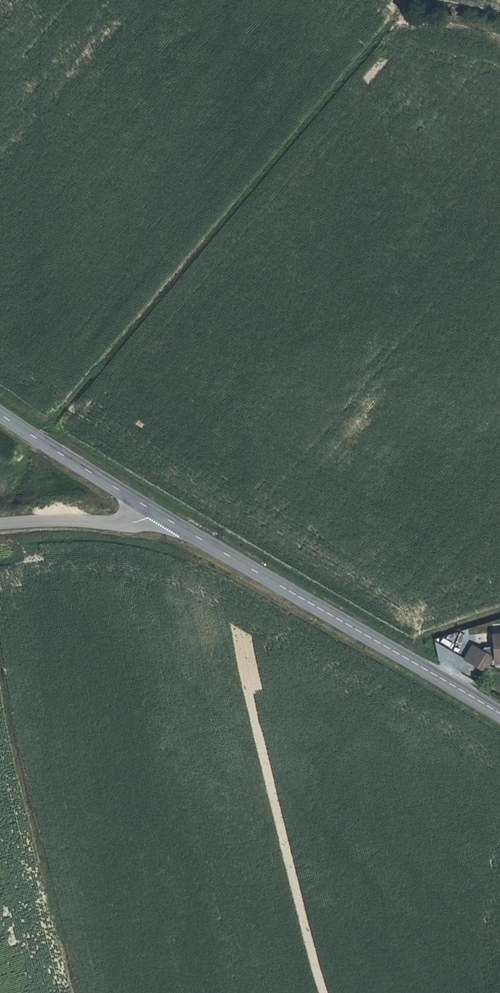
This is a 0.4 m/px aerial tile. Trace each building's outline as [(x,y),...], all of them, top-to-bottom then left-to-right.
[(494,658),(499,657),(499,640),(492,641),(494,658)] [(442,660),(449,649),(439,643),(432,654),(442,660)] [(464,660),(478,668),(485,655),(481,652),(472,647),(464,660)] [(485,655),(478,668),(484,671),(491,658),(490,648),(489,648),(483,649),(481,652),(485,655)]
